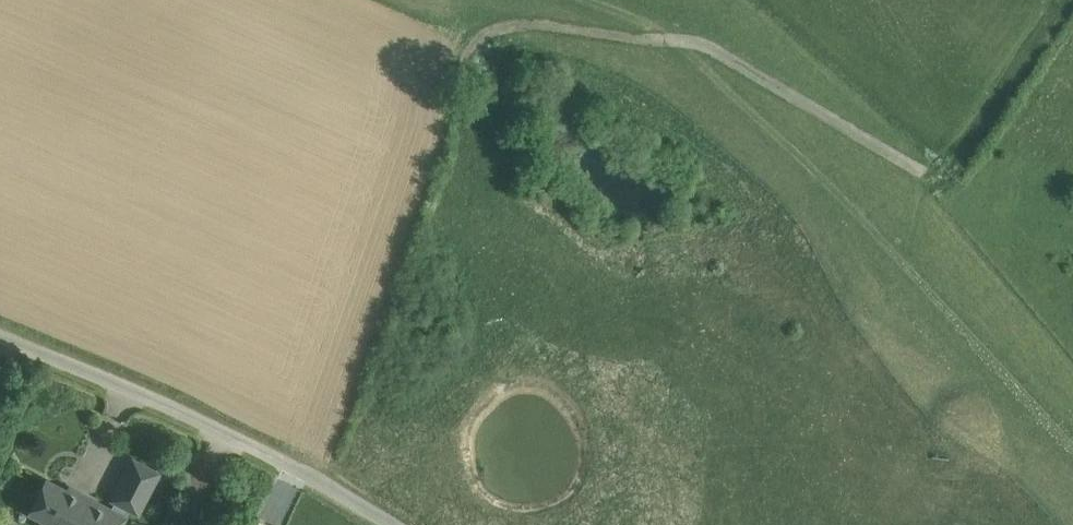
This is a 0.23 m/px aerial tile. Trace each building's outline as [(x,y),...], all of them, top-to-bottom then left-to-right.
[(114,502),(111,509),(126,517),(130,510),(138,515),(160,473),(133,459),(112,501),(114,502)] [(126,517),(111,509),(82,493),(80,497),(48,479),(31,511),(56,524),(122,524),(126,517)]
